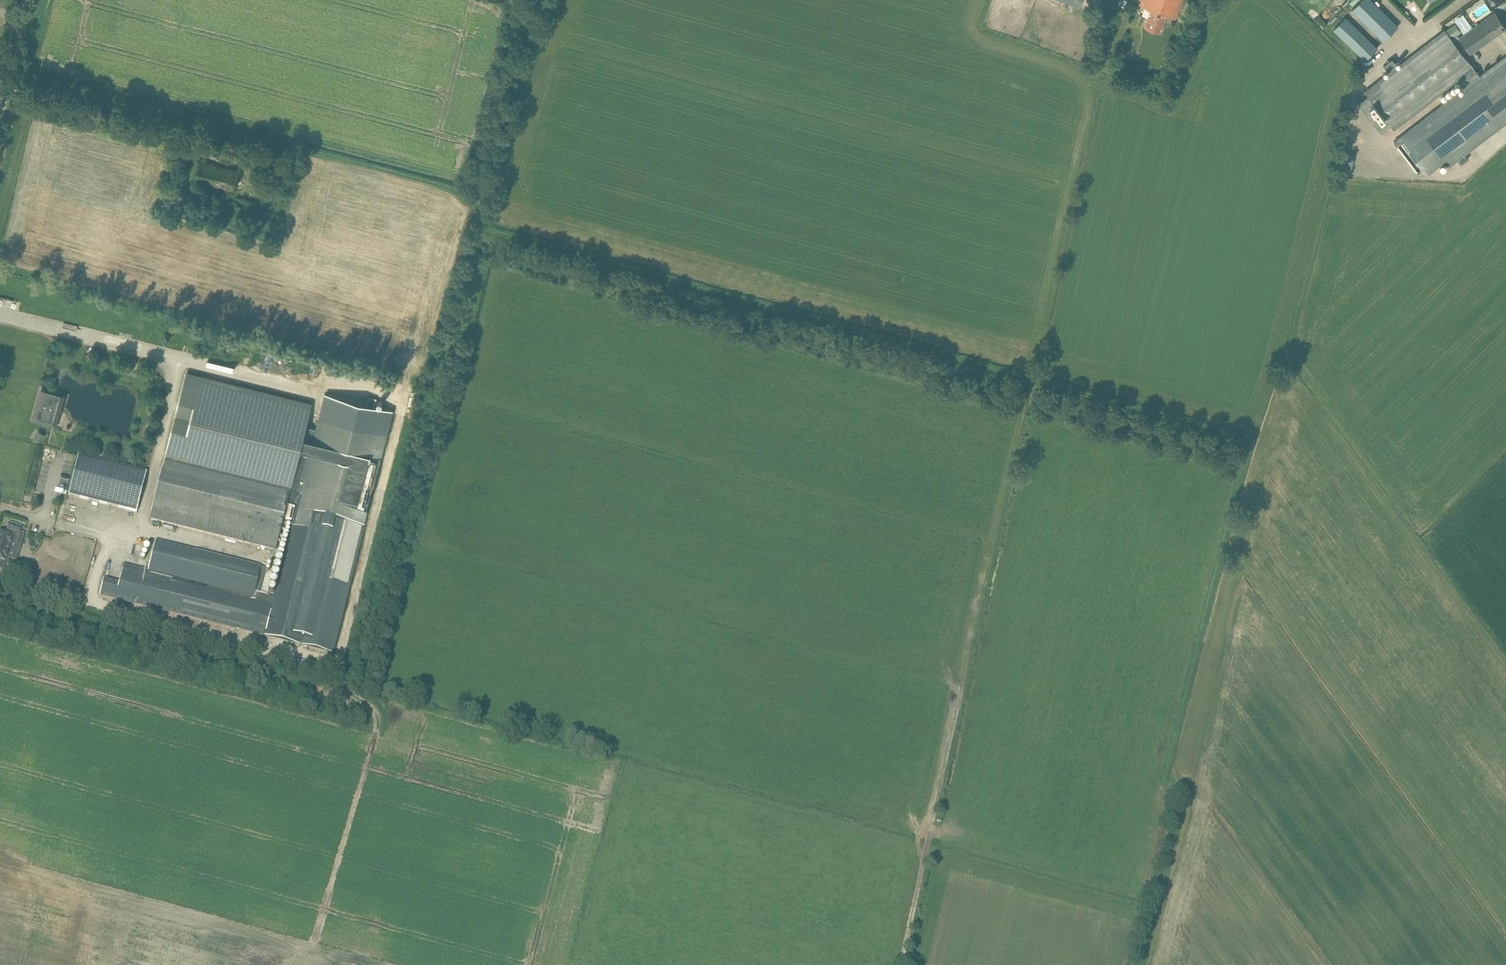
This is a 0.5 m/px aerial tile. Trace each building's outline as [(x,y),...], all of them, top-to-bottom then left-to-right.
[(1140,4),(1151,9),(1144,25),(1160,32),(1167,15),(1175,18),(1183,0),(1141,0),(1140,4)] [(1352,11),(1383,41),(1398,26),(1371,0),(1362,0),(1352,11)] [(1505,28),(1495,13),(1460,37),(1471,53),(1505,28)] [(1346,17),(1334,30),(1365,60),(1377,48),(1346,17)] [(1359,104),(1369,117),(1381,132),(1390,125),(1394,131),(1459,81),(1465,89),(1400,139),(1428,175),(1443,164),(1447,170),(1505,125),(1505,58),(1481,76),(1445,29),(1364,91),(1368,97),(1359,104)] [(1136,52),(1127,52),(1128,60),(1136,60),(1136,52)] [(190,180),(232,191),(237,171),(195,160),(190,180)] [(261,584),(266,567),(156,539),(148,570),(124,564),(119,583),(104,579),(100,595),(139,604),(333,653),(365,526),(394,412),(375,407),(377,399),(370,397),(368,405),(324,393),(315,429),(306,426),(312,404),(186,372),(149,519),(276,551),(283,524),(293,526),(277,588),(261,584)] [(45,389),(38,416),(53,420),(60,394),(45,389)] [(36,440),(40,442),(44,434),(39,432),(36,440)] [(147,473),(78,456),(69,495),(137,512),(147,473)] [(3,569),(9,546),(15,548),(21,527),(13,524),(12,524),(10,525),(9,526),(8,527),(6,534),(0,533),(0,568),(3,569)]
